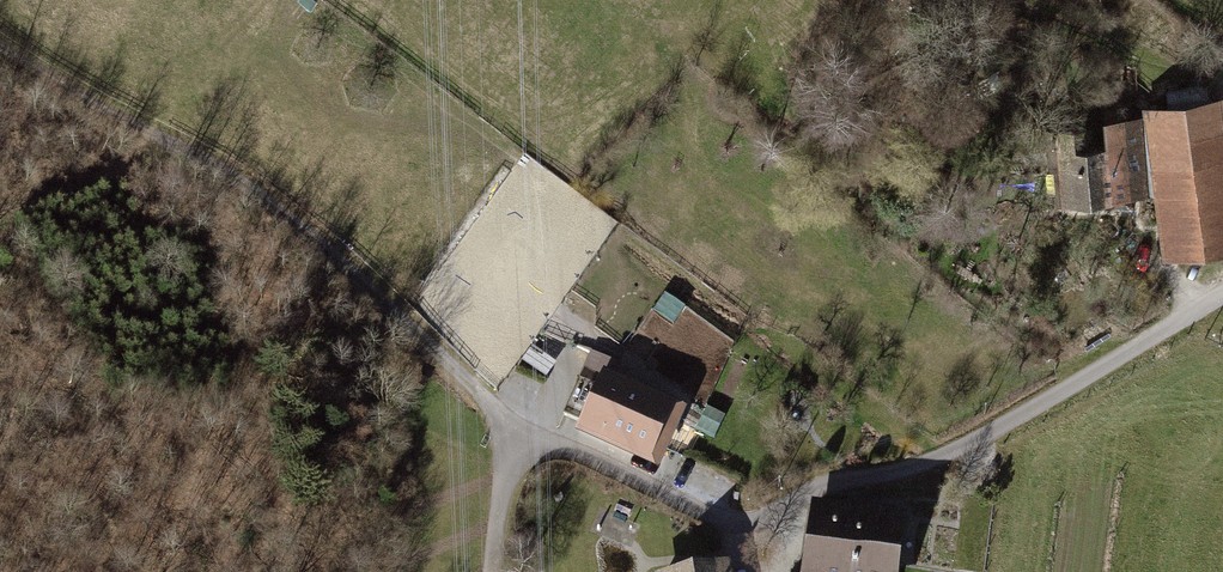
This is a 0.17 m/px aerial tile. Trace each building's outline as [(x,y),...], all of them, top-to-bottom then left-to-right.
[(1085,127),(1049,131),(1051,155),(1062,154),(1066,197),(1143,189),(1136,122),(1125,123),(1124,110),(1104,112),(1107,145),(1087,147),(1085,127)] [(1165,137),(1180,251),(1222,245),(1222,188),(1215,130),(1165,137)] [(621,366),(591,353),(578,381),(598,390),(600,384),(611,389),(621,366)] [(578,381),(564,414),(652,454),(670,415),(611,389),(600,384),(598,390),(578,381)] [(816,511),(811,547),(896,559),(901,522),(840,514),(841,504),(824,501),(822,511),(816,511)] [(811,547),(808,571),(894,571),(896,559),(811,547)]
